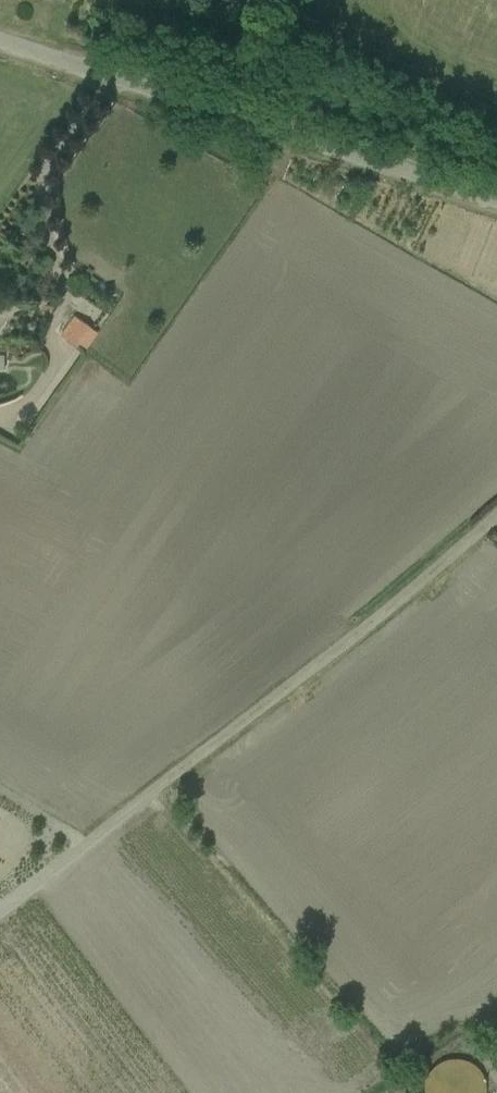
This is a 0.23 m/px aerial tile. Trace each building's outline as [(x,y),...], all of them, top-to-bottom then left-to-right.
[(79,348),(92,328),(74,317),(60,336),(79,348)]
